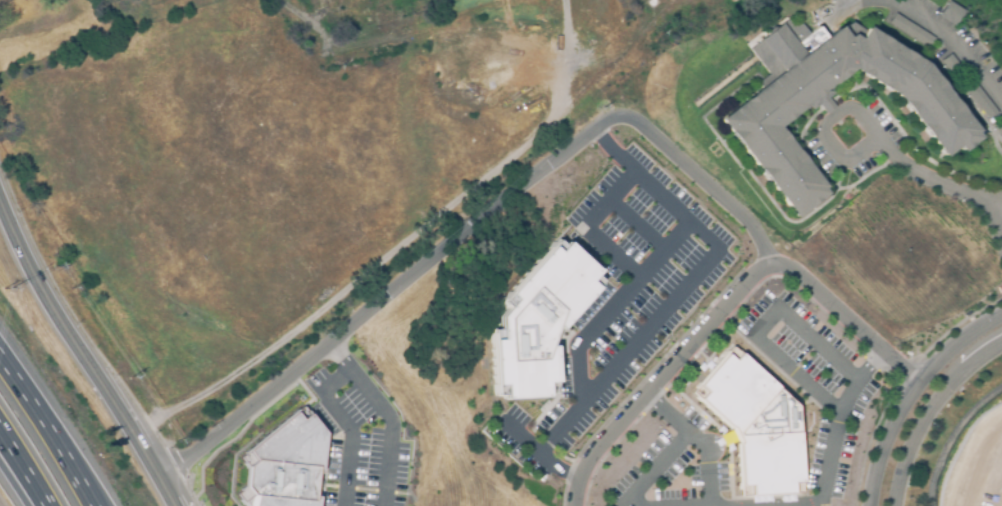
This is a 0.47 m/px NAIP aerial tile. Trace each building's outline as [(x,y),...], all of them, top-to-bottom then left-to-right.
[(953,28),(937,18),(946,4),(962,13),(953,28)] [(825,190),(789,217),(731,110),(776,70),(753,38),(800,8),(828,32),(853,16),(869,25),(926,60),(981,132),(942,155),(894,94),(853,67),(777,125),(825,190)] [(929,50),(890,25),(896,16),(935,41),(929,50)] [(990,122),(960,85),(969,78),(999,114),(990,122)] [(555,238),(602,278),(557,331),(550,325),(544,344),(549,344),(552,393),(493,396),(487,328),(492,328),(494,314),(500,306),(495,300),(555,238)] [(730,346),(690,391),(730,430),(736,442),(737,495),(803,492),(797,402),(730,346)] [(239,455),(245,466),(242,485),(234,494),(244,505),(320,505),(325,434),(301,408),(239,455)]
